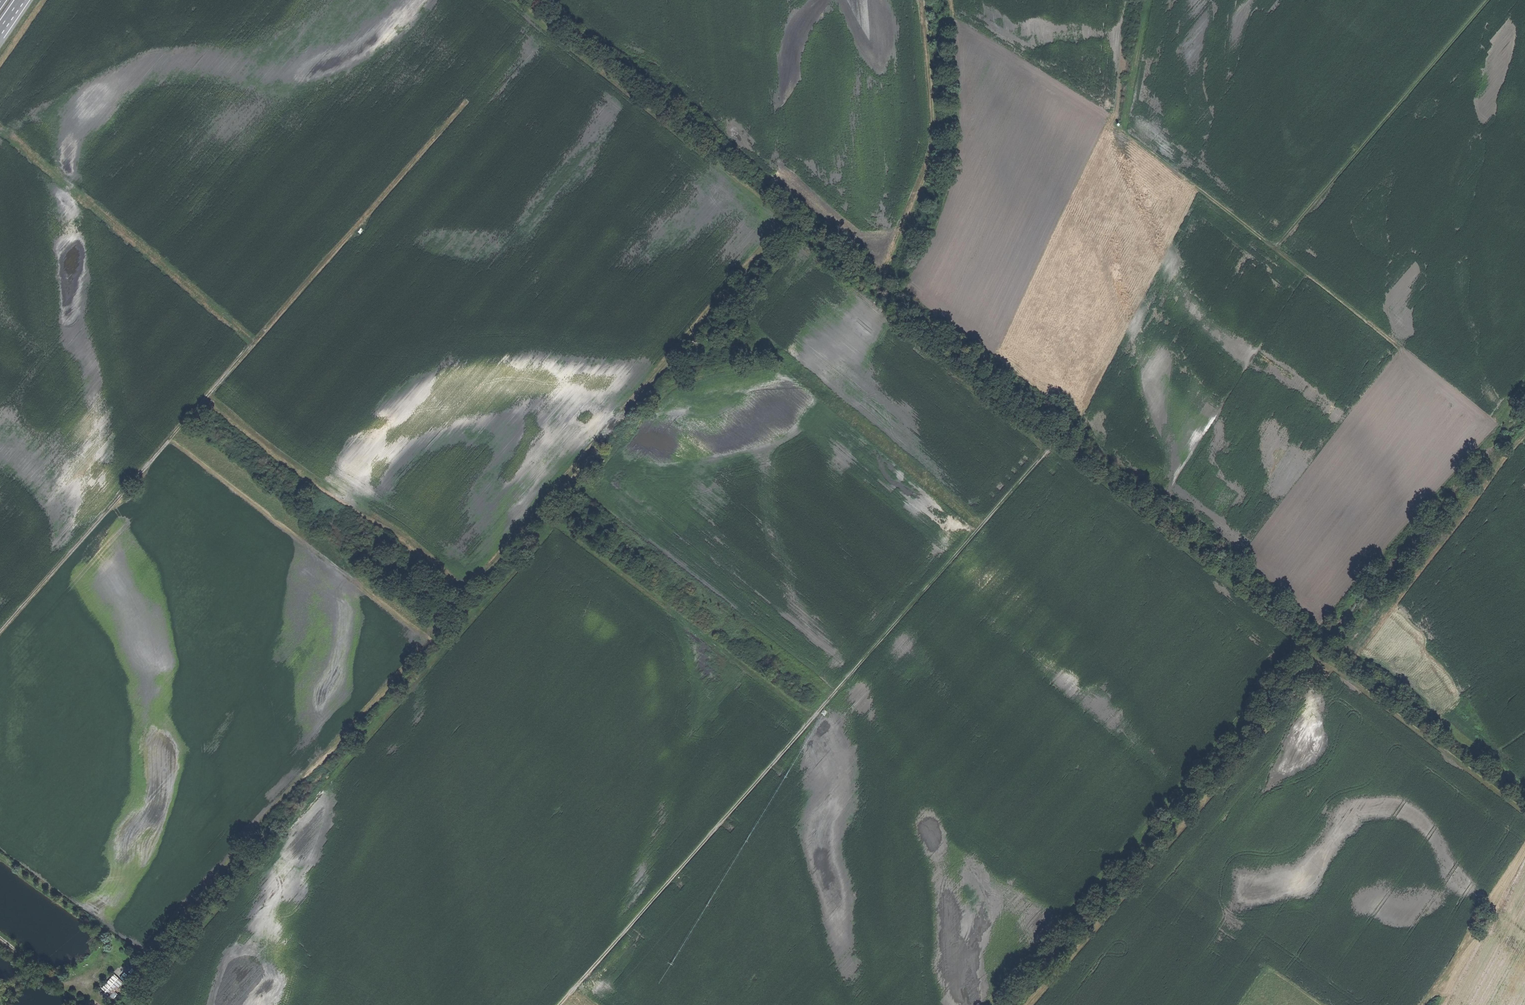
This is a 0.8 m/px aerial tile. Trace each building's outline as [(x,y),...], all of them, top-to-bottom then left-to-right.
[(105,991),(104,993),(111,999),(125,983),(114,973),(102,988),(105,991)]
